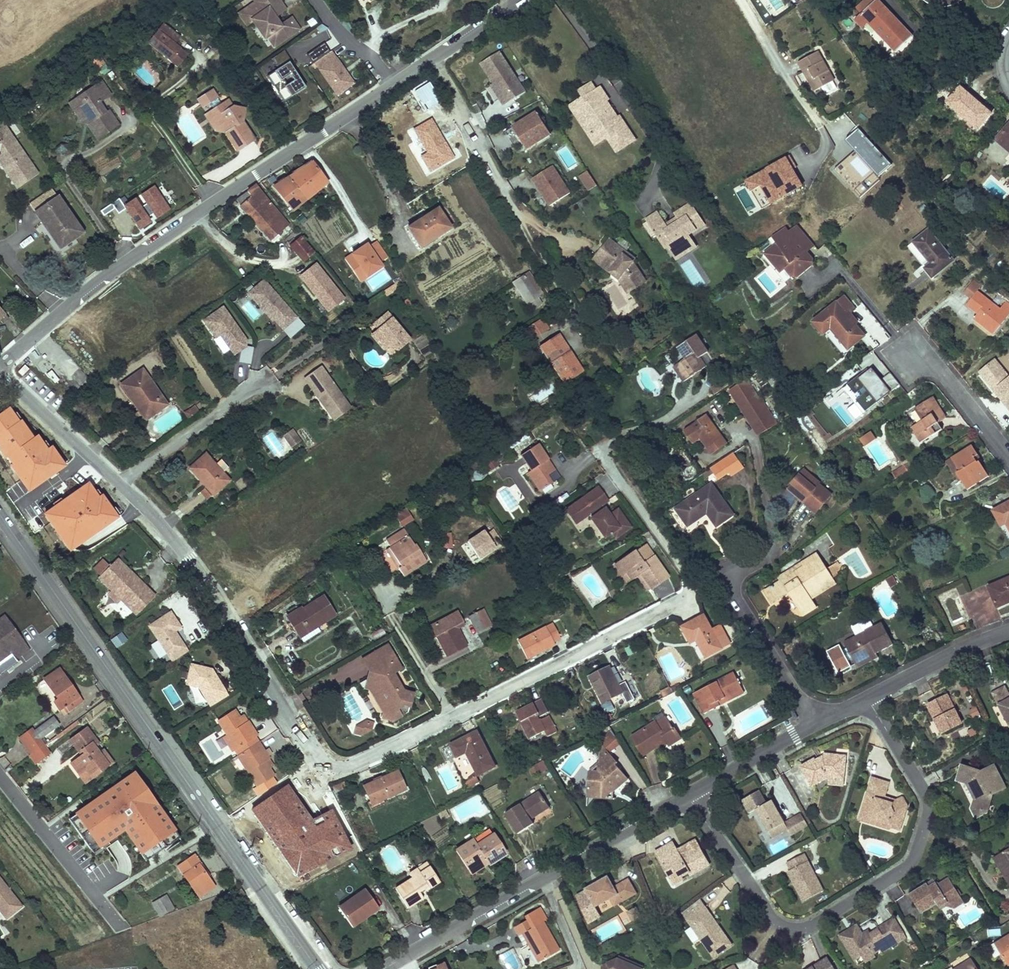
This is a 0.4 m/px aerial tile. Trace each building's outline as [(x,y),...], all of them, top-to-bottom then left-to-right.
[(279,0),(256,0),(257,2),(245,10),(253,20),(265,37),(268,35),(275,45),(299,28),(292,18),(281,26),(274,16),(279,13),(275,8),(281,3),(279,0)] [(879,0),(876,0),(862,13),(870,22),(883,36),(886,34),(888,37),(886,39),(897,51),(913,36),(879,0)] [(279,13),(285,8),(281,3),(275,8),(279,13)] [(253,20),(245,10),(240,14),(247,25),(253,20)] [(870,22),(862,13),(856,18),(864,27),(870,22)] [(163,23),(147,43),(177,67),(188,54),(175,43),(181,36),(163,23)] [(307,54),(313,63),(330,51),(325,42),(307,54)] [(386,58),(393,65),(397,60),(399,62),(405,57),(395,46),(389,51),(391,53),(386,58)] [(284,50),(272,59),(278,69),(289,62),(295,71),(298,70),(284,50)] [(330,51),(313,63),(311,64),(334,97),(354,82),(332,50),(330,51)] [(818,51),(800,61),(816,91),(834,81),(818,51)] [(501,54),(483,65),(496,85),(505,99),(501,100),(506,108),(528,94),(501,54)] [(278,69),(264,78),(280,104),(306,87),(295,71),(289,62),(278,69)] [(109,109),(105,112),(102,114),(97,108),(99,103),(111,95),(101,80),(85,92),(88,97),(83,100),(76,98),(74,108),(80,109),(78,117),(89,119),(91,118),(92,121),(88,124),(98,140),(120,126),(109,109)] [(584,98),(588,95),(597,89),(592,82),(579,91),(584,98)] [(423,88),(428,103),(438,100),(433,84),(423,88)] [(505,99),(496,85),(493,87),(501,100),(505,99)] [(609,112),(614,110),(608,101),(610,100),(600,86),(597,89),(588,95),(592,100),(581,108),(591,124),(589,130),(593,136),(601,137),(606,134),(608,138),(618,152),(636,140),(620,115),(618,116),(613,119),(609,112)] [(992,113),(960,87),(947,102),(979,128),(992,113)] [(211,89),(196,99),(202,108),(209,104),(213,110),(211,111),(217,122),(215,131),(225,133),(237,150),(254,139),(242,122),(238,116),(240,108),(232,106),(227,110),(223,103),(222,104),(211,89)] [(888,99),(883,90),(872,96),(877,105),(888,99)] [(76,97),(76,98),(83,100),(88,97),(85,92),(76,97)] [(596,145),(608,138),(606,134),(601,137),(593,136),(589,130),(591,124),(581,108),(592,100),(588,95),(584,98),(570,106),(596,145)] [(228,100),(223,103),(227,110),(232,106),(228,100)] [(618,116),(614,110),(609,112),(613,119),(618,116)] [(204,115),(215,131),(217,122),(211,111),(204,115)] [(856,197),(892,165),(844,111),(831,123),(855,150),(832,171),(856,197)] [(527,149),(551,134),(538,112),(513,127),(522,141),(527,149)] [(431,152),(423,155),(422,156),(430,171),(454,157),(446,143),(432,120),(415,129),(425,148),(428,146),(431,152)] [(28,158),(3,121),(0,124),(0,127),(6,135),(8,134),(25,159),(28,158)] [(1008,146),(1008,125),(999,137),(1008,146)] [(28,158),(25,159),(8,134),(6,135),(0,127),(0,141),(3,146),(0,160),(0,163),(1,165),(2,165),(9,166),(11,170),(10,171),(11,172),(8,174),(14,183),(20,179),(23,183),(33,177),(31,174),(36,170),(28,158)] [(522,141),(513,127),(506,132),(514,145),(522,141)] [(425,148),(415,129),(410,132),(423,155),(431,152),(428,146),(425,148)] [(999,137),(996,140),(1008,151),(1008,146),(999,137)] [(786,154),(741,177),(747,187),(738,191),(749,212),(802,185),(786,154)] [(313,162),(293,175),(309,197),(327,183),(313,162)] [(9,166),(2,165),(8,174),(11,172),(10,171),(11,170),(9,166)] [(572,193),(553,165),(531,180),(550,208),(572,193)] [(597,186),(587,170),(580,175),(590,191),(597,186)] [(293,210),(309,197),(293,175),(274,186),(293,210)] [(20,179),(14,183),(17,187),(23,183),(20,179)] [(154,219),(170,210),(156,183),(140,192),(154,219)] [(51,184),(27,200),(35,211),(59,195),(51,184)] [(288,225),(271,204),(268,206),(265,202),(267,199),(256,185),(236,200),(273,243),(281,236),(279,235),(283,232),(282,230),(288,225)] [(140,229),(153,220),(136,195),(123,204),(140,229)] [(61,198),(37,215),(59,248),(83,233),(61,198)] [(669,228),(667,224),(659,212),(646,220),(659,239),(666,234),(669,237),(669,247),(668,248),(669,249),(685,248),(694,241),(690,234),(706,224),(692,203),(675,214),(677,217),(680,221),(669,228)] [(450,227),(438,209),(409,227),(421,246),(450,227)] [(677,217),(667,224),(669,228),(680,221),(677,217)] [(790,232),(786,227),(772,236),(778,244),(772,249),(770,251),(769,254),(770,257),(782,272),(787,268),(792,274),(801,266),(811,257),(806,251),(815,245),(799,225),(790,232)] [(929,229),(914,241),(929,260),(930,259),(933,263),(927,268),(934,277),(954,260),(929,229)] [(665,249),(668,248),(669,247),(669,237),(666,234),(659,239),(665,249)] [(302,262),(315,252),(302,236),(289,246),(302,262)] [(610,239),(596,258),(613,271),(615,268),(623,274),(619,278),(629,292),(636,287),(635,285),(645,279),(633,261),(632,262),(628,258),(631,255),(610,239)] [(685,248),(669,249),(677,260),(698,246),(694,241),(685,248)] [(315,252),(302,262),(300,265),(303,268),(312,261),(318,256),(315,252)] [(812,259),(811,257),(801,266),(792,274),(793,275),(798,275),(812,264),(812,259)] [(594,260),(619,278),(623,274),(615,268),(613,271),(596,258),(594,260)] [(303,268),(306,272),(315,264),(312,261),(303,268)] [(390,275),(383,262),(376,266),(383,279),(390,275)] [(315,264),(306,272),(309,276),(318,269),(315,264)] [(301,279),(294,271),(286,277),(292,286),(301,279)] [(543,294),(529,272),(525,275),(539,297),(543,294)] [(539,297),(525,275),(514,282),(528,304),(539,297)] [(303,324),(263,278),(248,292),(288,337),(303,324)] [(647,281),(645,279),(635,285),(636,287),(647,281)] [(968,304),(973,309),(977,304),(982,308),(978,313),(974,318),(994,334),(1008,315),(1008,303),(1006,301),(999,309),(977,292),(968,304)] [(849,320),(853,317),(850,313),(856,309),(846,296),(815,322),(824,333),(826,332),(844,354),(865,336),(856,325),(854,322),(852,323),(849,320)] [(543,303),(539,297),(528,304),(532,310),(543,303)] [(973,309),(978,313),(982,308),(977,304),(973,309)] [(241,351),(239,362),(250,364),(253,347),(247,347),(248,341),(235,321),(224,306),(207,317),(203,320),(213,336),(211,338),(225,358),(231,353),(234,356),(241,351)] [(3,323),(9,318),(0,308),(0,321),(3,323)] [(380,329),(393,318),(389,312),(375,323),(380,329)] [(854,316),(853,317),(849,320),(852,323),(854,322),(856,325),(859,322),(854,316)] [(411,340),(393,318),(380,329),(374,334),(386,348),(391,344),(394,348),(396,347),(398,350),(411,340)] [(549,329),(542,318),(539,320),(536,322),(525,329),(532,340),(534,338),(549,329)] [(550,352),(546,355),(564,383),(583,371),(575,359),(572,360),(569,356),(572,354),(559,334),(544,343),(550,352)] [(708,352),(697,334),(679,346),(686,358),(675,366),(685,381),(707,367),(700,357),(708,352)] [(544,343),(540,346),(546,355),(550,352),(544,343)] [(980,371),(1008,406),(1008,376),(995,359),(980,371)] [(871,366),(827,396),(845,423),(900,385),(890,371),(880,379),(871,366)] [(347,402),(321,367),(305,379),(330,414),(347,402)] [(121,385),(133,401),(137,398),(150,417),(168,404),(144,370),(121,385)] [(715,394),(729,384),(726,379),(711,388),(715,394)] [(760,435),(776,425),(758,396),(757,397),(745,380),(730,389),(744,413),(746,412),(760,435)] [(550,386),(534,393),(537,401),(554,393),(550,386)] [(565,399),(569,405),(579,399),(575,392),(565,399)] [(944,413),(933,396),(915,407),(923,420),(912,427),(921,442),(942,429),(938,423),(936,419),(944,413)] [(137,398),(133,401),(146,420),(150,417),(137,398)] [(351,409),(347,402),(330,414),(335,420),(351,409)] [(913,408),(907,411),(913,422),(919,418),(913,408)] [(195,416),(191,410),(184,414),(189,420),(195,416)] [(947,417),(944,413),(936,419),(938,423),(947,417)] [(727,443),(707,414),(685,431),(693,443),(696,441),(702,449),(707,445),(712,453),(727,443)] [(8,419),(5,421),(17,432),(20,430),(8,419)] [(20,430),(17,432),(5,421),(0,427),(0,438),(13,451),(16,448),(21,453),(30,461),(39,471),(50,485),(48,487),(54,499),(64,518),(73,536),(93,525),(86,511),(75,490),(69,478),(65,473),(61,466),(54,458),(35,439),(32,442),(20,430)] [(271,430),(262,436),(274,453),(283,447),(271,430)] [(292,431),(284,436),(291,447),(299,441),(292,431)] [(545,462),(548,460),(538,443),(522,454),(532,470),(528,472),(540,491),(552,483),(547,476),(552,472),(545,462)] [(958,472),(962,479),(968,489),(989,475),(980,461),(977,462),(974,456),(978,454),(972,444),(952,457),(960,471),(958,472)] [(16,448),(13,451),(18,456),(21,453),(16,448)] [(744,467),(734,452),(719,463),(711,469),(719,480),(729,472),(732,475),(744,467)] [(202,480),(199,482),(212,496),(229,480),(223,473),(229,468),(222,459),(215,464),(206,454),(190,467),(202,480)] [(499,465),(493,456),(486,461),(492,470),(499,465)] [(959,480),(962,479),(958,472),(960,471),(952,457),(947,460),(959,480)] [(555,470),(548,460),(545,462),(552,472),(555,470)] [(896,478),(908,470),(905,466),(893,473),(896,478)] [(820,483),(804,470),(790,486),(806,499),(804,502),(817,513),(832,495),(819,484),(820,483)] [(42,480),(48,487),(50,485),(39,471),(37,473),(42,480)] [(733,514),(712,484),(676,508),(688,526),(705,515),(704,513),(707,511),(718,525),(733,514)] [(806,499),(790,486),(788,489),(804,502),(806,499)] [(616,536),(630,526),(617,509),(609,515),(601,504),(607,500),(598,487),(572,506),(581,519),(589,513),(592,518),(591,518),(604,537),(612,531),(616,536)] [(994,510),(1001,524),(1008,521),(1008,523),(1008,502),(994,510)] [(581,519),(572,506),(566,510),(575,523),(581,519)] [(413,519),(406,508),(396,515),(402,526),(413,519)] [(414,544),(404,528),(386,540),(390,546),(400,565),(397,567),(403,576),(427,561),(416,543),(414,544)] [(496,547),(484,530),(467,542),(479,559),(496,547)] [(452,532),(441,532),(441,548),(452,548),(452,532)] [(647,544),(636,551),(644,562),(654,555),(647,544)] [(386,549),(397,567),(400,565),(390,546),(386,549)] [(631,578),(637,574),(639,572),(650,588),(668,576),(654,555),(644,562),(636,551),(636,550),(615,565),(621,575),(626,571),(631,578)] [(817,553),(793,568),(795,572),(782,580),(764,591),(772,603),(789,593),(794,601),(798,598),(806,611),(816,605),(812,598),(809,595),(834,579),(833,577),(840,573),(838,571),(842,569),(838,561),(827,568),(817,553)] [(154,595),(117,558),(110,566),(104,560),(95,568),(101,574),(98,577),(111,590),(105,595),(115,606),(119,603),(124,609),(130,603),(138,611),(154,595)] [(780,576),(782,580),(795,572),(793,568),(780,576)] [(626,581),(631,578),(626,571),(621,575),(626,581)] [(647,590),(650,588),(639,572),(637,574),(647,590)] [(889,587),(897,584),(893,575),(886,578),(889,587)] [(989,586),(998,607),(1008,602),(1008,577),(989,586)] [(660,599),(674,591),(667,579),(653,587),(660,599)] [(836,583),(834,579),(809,595),(812,598),(836,583)] [(287,616),(303,641),(320,630),(317,626),(335,615),(323,596),(302,609),(303,612),(299,614),(297,610),(287,616)] [(798,598),(794,601),(802,614),(806,611),(798,598)] [(106,606),(102,602),(96,607),(100,611),(106,606)] [(484,608),(478,611),(486,627),(492,625),(484,608)] [(189,651),(179,636),(175,636),(173,633),(181,627),(170,611),(149,626),(173,662),(189,651)] [(478,632),(486,627),(478,611),(469,615),(478,632)] [(432,625),(437,635),(447,655),(467,645),(457,627),(464,624),(458,612),(432,625)] [(705,614),(703,615),(683,626),(691,642),(698,639),(707,656),(730,643),(722,626),(713,630),(705,614)] [(5,616),(0,620),(0,621),(6,629),(11,625),(5,616)] [(852,626),(854,636),(874,626),(869,617),(852,626)] [(11,653),(15,660),(29,650),(11,625),(6,629),(0,621),(0,661),(11,653)] [(894,644),(882,622),(874,626),(854,636),(844,642),(856,664),(872,656),(871,653),(875,651),(876,653),(877,653),(894,644)] [(560,637),(553,623),(518,641),(527,658),(555,644),(553,641),(560,637)] [(432,638),(437,635),(432,625),(426,628),(432,638)] [(386,632),(383,627),(372,634),(375,639),(386,632)] [(122,632),(111,639),(116,647),(127,640),(122,632)] [(707,656),(698,639),(691,642),(700,659),(707,656)] [(386,707),(383,715),(382,717),(393,721),(395,715),(400,717),(407,713),(414,693),(402,690),(391,672),(400,667),(388,646),(364,660),(370,671),(374,673),(373,677),(369,676),(367,679),(361,682),(363,686),(367,687),(377,690),(386,707)] [(880,657),(877,653),(876,653),(875,651),(871,653),(872,656),(856,664),(858,668),(880,657)] [(229,695),(217,676),(216,677),(212,672),(213,668),(192,664),(188,685),(200,687),(212,706),(229,695)] [(598,682),(607,700),(623,692),(628,702),(634,698),(626,682),(619,685),(609,666),(590,676),(594,684),(598,682)] [(83,702),(60,669),(44,679),(59,699),(55,702),(60,710),(64,706),(68,712),(83,702)] [(721,705),(720,704),(718,701),(743,689),(735,672),(694,693),(705,713),(721,705)] [(603,703),(607,700),(598,682),(594,684),(603,703)] [(663,697),(673,692),(670,686),(661,691),(663,697)] [(1005,686),(992,693),(1008,725),(1008,693),(1005,686)] [(377,690),(367,687),(383,715),(386,707),(377,690)] [(744,691),(743,689),(718,701),(720,704),(744,691)] [(947,695),(927,705),(936,722),(939,720),(945,732),(962,723),(947,695)] [(534,703),(520,710),(524,719),(521,720),(530,738),(545,730),(548,736),(557,731),(549,715),(540,720),(537,713),(547,708),(543,699),(535,703),(534,703)] [(236,749),(243,745),(256,736),(258,735),(249,720),(244,723),(240,716),(235,709),(218,720),(227,734),(236,749)] [(795,709),(790,711),(794,718),(799,716),(795,709)] [(245,713),(240,716),(244,723),(249,720),(245,713)] [(20,738),(31,754),(34,753),(44,745),(40,739),(59,725),(54,717),(34,732),(32,729),(20,738)] [(666,717),(657,722),(659,726),(668,720),(666,717)] [(78,720),(55,736),(58,740),(81,723),(78,720)] [(644,754),(660,744),(667,739),(669,742),(671,744),(681,737),(675,727),(673,728),(668,720),(659,726),(657,722),(656,721),(633,736),(644,754)] [(939,720),(936,722),(942,733),(945,732),(939,720)] [(366,722),(357,727),(361,734),(370,729),(373,723),(366,722)] [(625,729),(621,723),(615,727),(619,733),(625,729)] [(95,739),(85,727),(69,739),(80,754),(70,762),(80,775),(87,769),(90,775),(98,768),(100,772),(112,763),(105,753),(101,756),(99,752),(94,746),(91,742),(95,739)] [(602,740),(601,742),(600,760),(609,752),(622,744),(612,729),(602,740)] [(495,765),(478,731),(451,744),(457,756),(467,751),(479,774),(495,765)] [(233,751),(236,749),(227,734),(223,737),(233,751)] [(243,745),(246,750),(259,741),(256,736),(243,745)] [(274,775),(270,767),(265,761),(270,758),(259,741),(246,750),(240,754),(238,755),(257,786),(274,775)] [(51,755),(44,745),(34,753),(31,754),(30,756),(36,765),(51,755)] [(246,750),(243,745),(236,749),(240,754),(246,750)] [(589,771),(589,789),(594,797),(603,798),(603,797),(603,791),(610,785),(616,787),(619,787),(629,778),(621,769),(620,770),(616,764),(618,762),(609,752),(600,760),(600,763),(600,771),(589,771)] [(827,775),(836,776),(844,770),(845,754),(823,753),(823,758),(818,761),(815,757),(802,765),(813,784),(827,775)] [(274,764),(270,758),(265,761),(270,767),(274,764)] [(542,769),(539,761),(530,766),(534,773),(542,769)] [(600,771),(600,763),(589,771),(600,771)] [(980,771),(967,766),(965,773),(960,771),(957,779),(967,783),(975,800),(972,808),(975,814),(983,809),(985,802),(990,804),(992,796),(992,794),(1005,787),(994,765),(980,772),(980,771)] [(87,769),(80,775),(86,783),(100,772),(98,768),(90,775),(87,769)] [(398,770),(364,786),(372,804),(406,788),(398,770)] [(477,774),(464,781),(467,787),(480,780),(477,774)] [(902,798),(895,801),(891,803),(884,801),(884,799),(885,796),(889,782),(873,777),(863,811),(871,814),(873,817),(879,819),(878,825),(889,828),(890,825),(900,828),(907,806),(902,798)] [(344,781),(333,786),(335,791),(346,786),(344,781)] [(127,809),(138,825),(139,827),(160,812),(140,782),(118,797),(127,809)] [(603,797),(616,787),(610,785),(603,791),(603,797)] [(756,809),(767,803),(760,789),(742,799),(750,813),(757,809),(756,809)] [(540,790),(505,813),(518,833),(534,823),(531,818),(536,815),(536,816),(551,807),(540,790)] [(460,823),(486,808),(478,794),(452,809),(460,823)] [(244,824),(254,839),(285,817),(281,812),(286,809),(279,799),(244,824)] [(757,809),(769,831),(778,826),(781,832),(788,828),(792,835),(800,830),(793,817),(785,821),(783,817),(780,819),(777,813),(779,811),(772,800),(767,803),(756,809),(757,809)] [(983,809),(975,814),(977,817),(987,811),(990,804),(985,802),(983,809)] [(138,825),(127,809),(122,813),(133,829),(138,825)] [(289,814),(286,809),(281,812),(285,817),(289,814)] [(800,812),(793,817),(800,830),(808,826),(800,812)] [(285,817),(254,839),(268,859),(284,847),(279,839),(286,834),(291,842),(303,833),(289,814),(285,817)] [(114,830),(105,817),(94,824),(103,838),(114,830)] [(778,826),(769,831),(773,837),(781,832),(778,826)] [(485,858),(488,863),(506,851),(494,833),(477,844),(474,838),(456,850),(468,869),(485,858)] [(284,847),(291,842),(286,834),(279,839),(284,847)] [(773,853),(788,848),(785,840),(770,844),(773,853)] [(699,846),(688,852),(690,855),(683,859),(681,856),(673,842),(655,851),(669,875),(677,870),(680,876),(689,871),(691,875),(709,865),(699,846)] [(996,855),(1005,871),(1008,869),(1008,848),(996,855)] [(823,890),(804,853),(787,862),(791,869),(788,871),(803,900),(823,890)] [(205,872),(207,871),(195,854),(178,865),(190,882),(200,897),(215,887),(209,877),(205,872)] [(1006,877),(1008,876),(1008,869),(1005,871),(996,855),(993,857),(1006,877)] [(485,858),(468,869),(471,874),(488,863),(485,858)] [(428,862),(417,868),(420,873),(431,866),(428,862)] [(424,887),(426,890),(440,881),(431,866),(420,873),(417,868),(409,874),(412,878),(396,889),(408,907),(423,897),(421,894),(419,891),(424,887)] [(677,870),(669,875),(674,885),(682,880),(680,876),(677,870)] [(596,906),(611,898),(618,894),(622,901),(636,893),(628,878),(614,886),(608,876),(586,888),(587,890),(579,895),(593,920),(601,915),(596,906)] [(961,896),(950,878),(942,883),(937,883),(932,886),(931,884),(929,885),(928,884),(911,894),(922,912),(938,902),(941,906),(950,900),(951,902),(961,896)] [(6,918),(21,906),(0,879),(0,910),(6,918)] [(338,907),(352,927),(359,922),(357,920),(368,913),(369,915),(379,908),(366,888),(338,907)] [(615,905),(622,901),(618,894),(611,898),(615,905)] [(168,895),(153,903),(160,916),(175,909),(168,895)] [(964,901),(961,896),(951,902),(954,907),(964,901)] [(701,898),(683,912),(713,956),(732,943),(721,927),(718,929),(708,915),(711,913),(701,898)] [(529,918),(514,927),(522,941),(525,939),(538,962),(559,949),(543,921),(547,919),(540,907),(527,914),(529,918)] [(641,915),(636,907),(628,912),(633,920),(641,915)] [(359,922),(369,915),(368,913),(357,920),(359,922)] [(721,927),(711,913),(708,915),(718,929),(721,927)] [(894,918),(886,922),(898,941),(904,936),(894,918)] [(850,934),(847,930),(840,935),(855,959),(861,955),(871,949),(873,953),(888,944),(889,946),(898,941),(886,922),(880,926),(879,928),(872,933),(869,929),(863,933),(859,928),(850,934)] [(857,924),(847,930),(850,934),(859,928),(857,924)] [(987,951),(998,968),(1002,968),(1008,965),(1008,963),(1008,962),(1008,937),(987,951)] [(890,947),(889,946),(888,944),(873,953),(871,949),(861,955),(865,962),(890,947)] [(828,957),(809,968),(836,968),(828,957)] [(642,968),(618,958),(608,962),(611,968),(642,968)]
